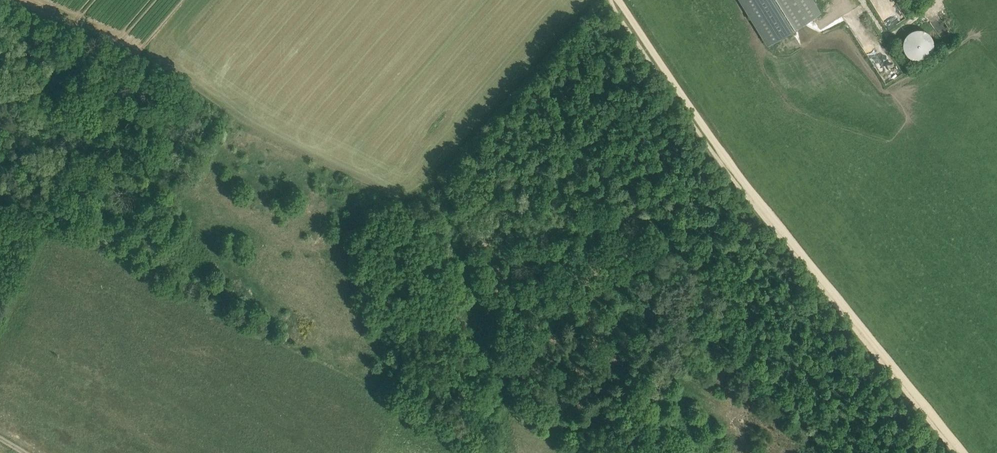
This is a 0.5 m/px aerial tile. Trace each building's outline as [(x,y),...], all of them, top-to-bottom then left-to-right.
[(822,12),(814,0),(741,0),(769,45),(822,12)] [(904,40),(903,45),(904,49),(906,54),(909,57),(914,59),(918,60),(923,59),(928,57),(931,54),(933,49),(934,45),(933,40),(931,36),(928,32),(923,30),(918,29),(914,30),(909,32),(906,36),(904,40)]
